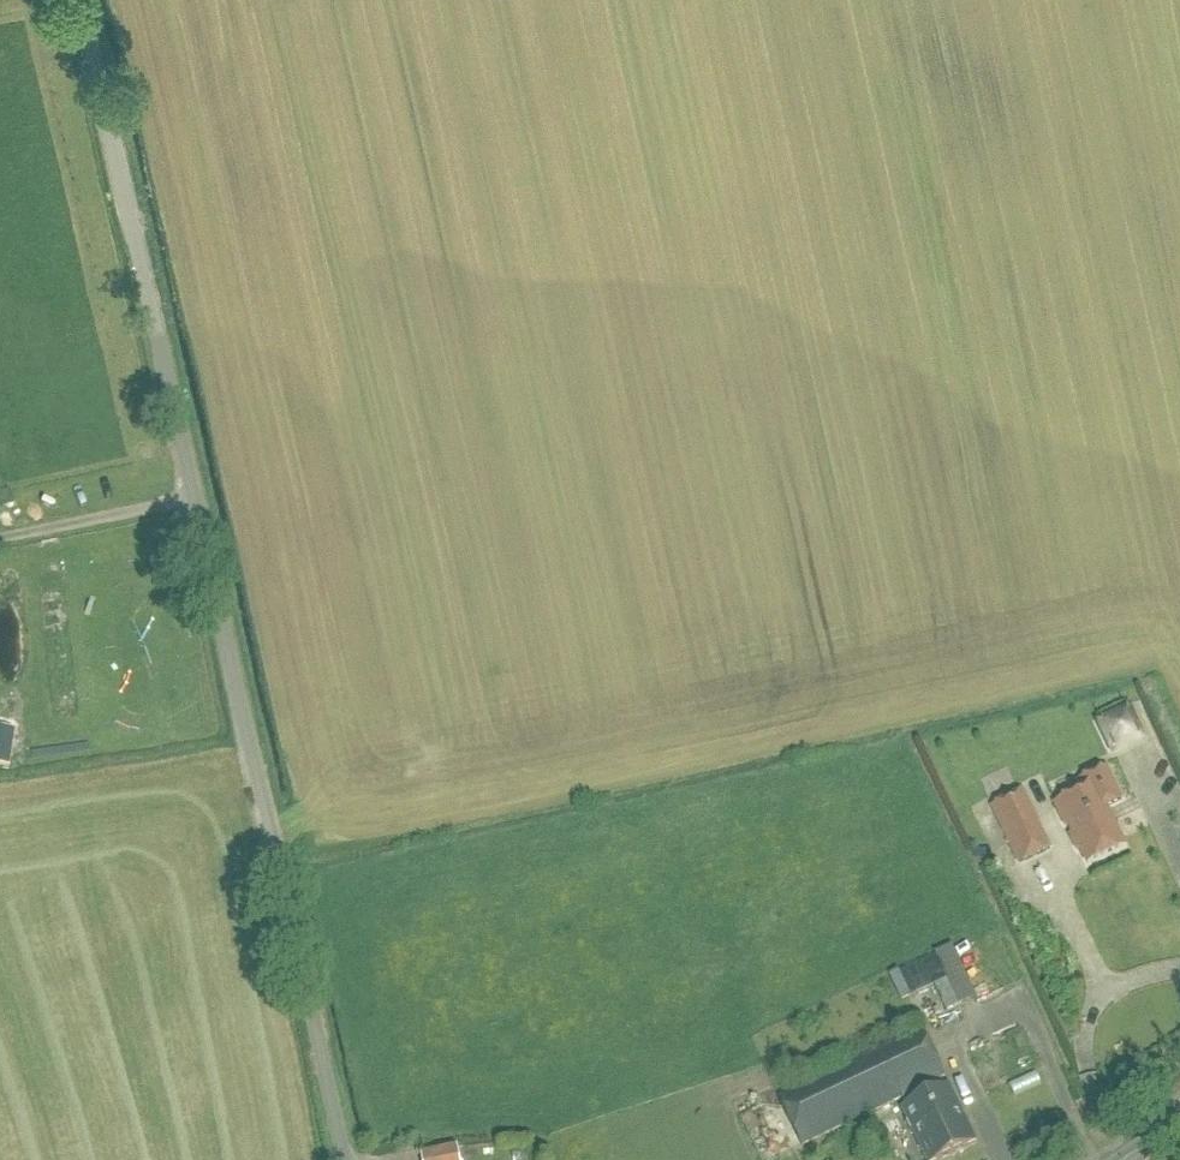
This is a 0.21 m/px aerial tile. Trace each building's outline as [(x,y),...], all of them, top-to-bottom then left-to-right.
[(1122,803),(1106,770),(1081,782),(1085,792),(1056,807),(1066,829),(1070,828),(1074,836),(1070,837),(1078,853),(1081,852),(1088,866),(1125,849),(1106,810),(1122,803)] [(1023,829),(1010,801),(993,810),(1020,866),(1050,852),(1036,823),(1023,829)] [(961,995),(1083,937),(1060,888),(938,946),(961,995)] [(902,1100),(941,1082),(945,1079),(922,1032),(779,1101),(802,1148),(902,1100)] [(902,1100),(907,1111),(903,1113),(908,1125),(907,1126),(910,1134),(912,1133),(925,1159),(944,1159),(976,1144),(950,1090),(946,1092),(941,1082),(902,1100)] [(458,1149),(422,1156),(422,1159),(461,1159),(458,1149)]
